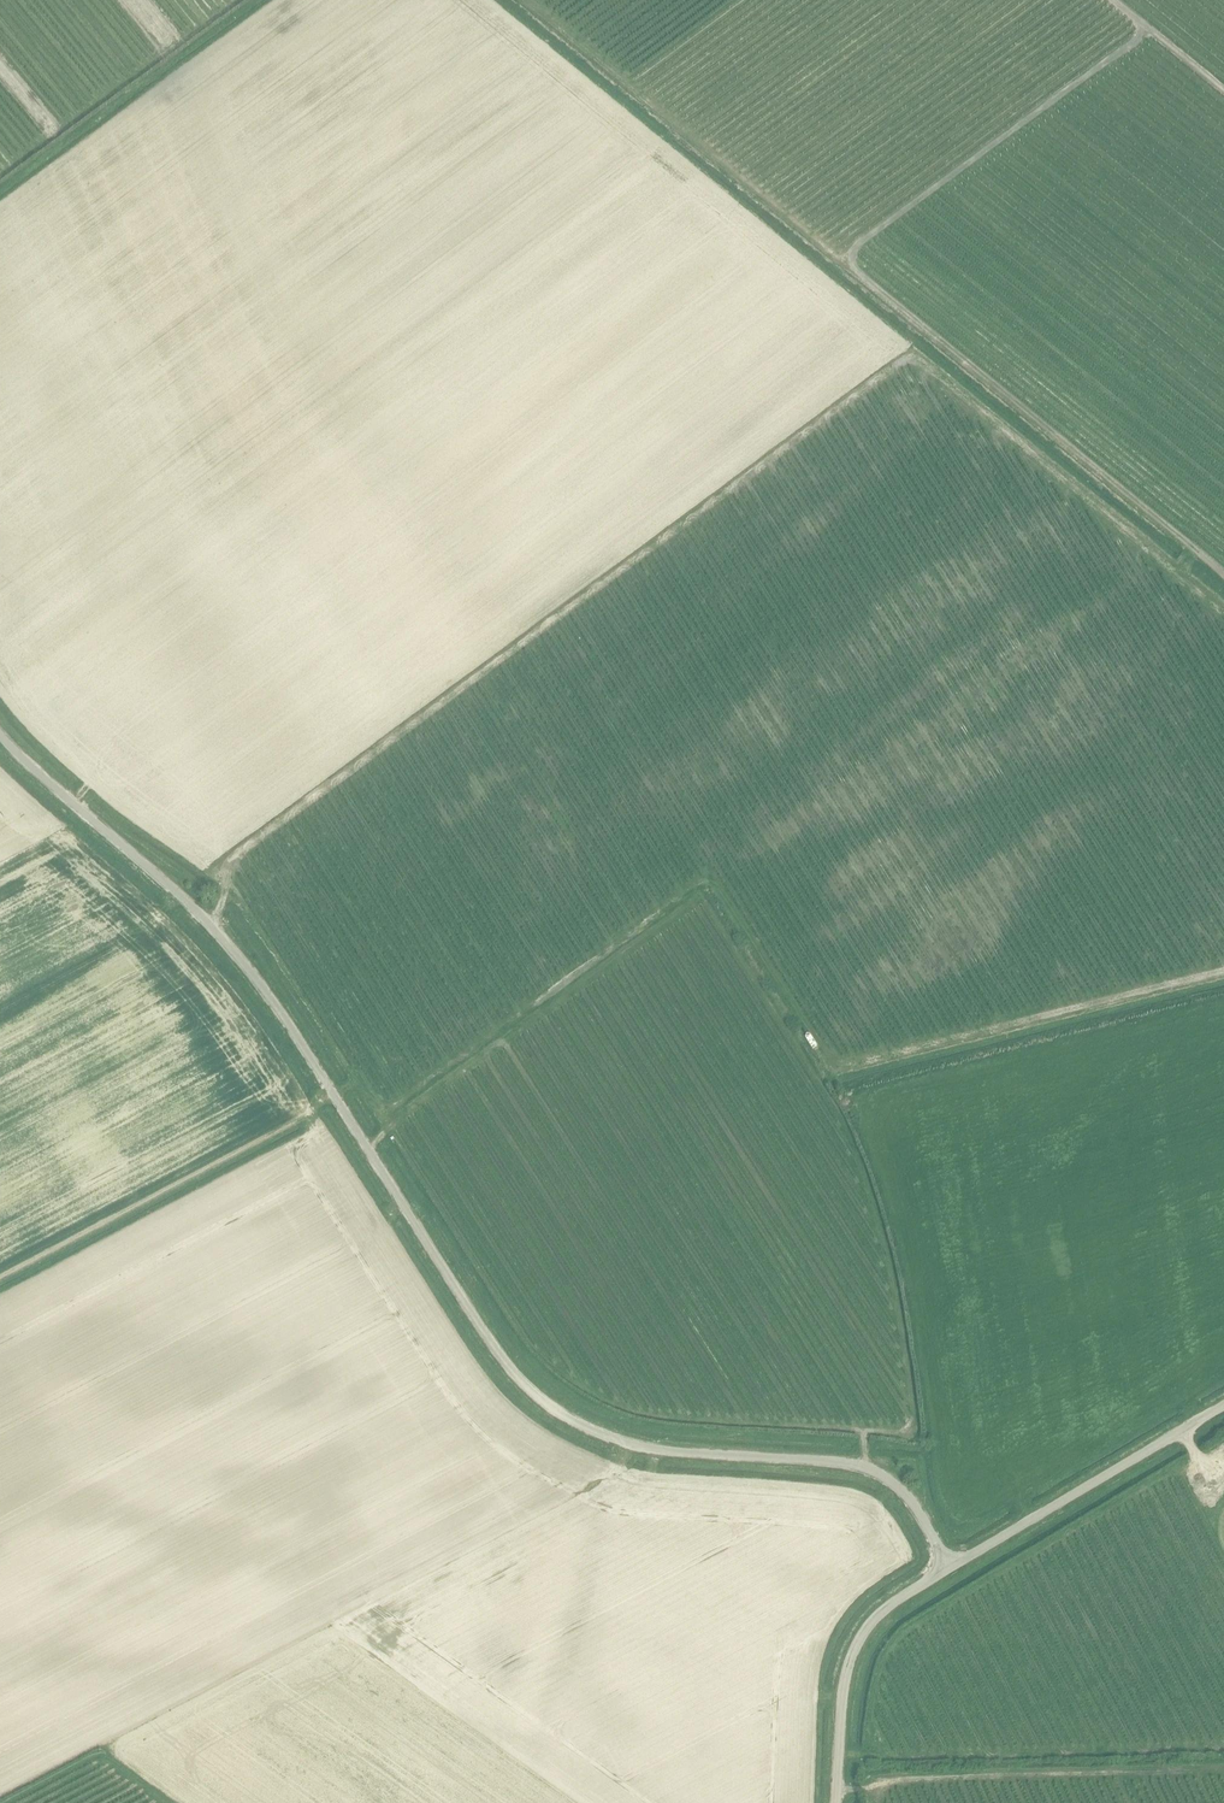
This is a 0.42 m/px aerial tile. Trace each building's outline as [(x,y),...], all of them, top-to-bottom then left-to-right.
[(885,1698),(883,1713),(891,1714),(894,1699),(885,1698)]
